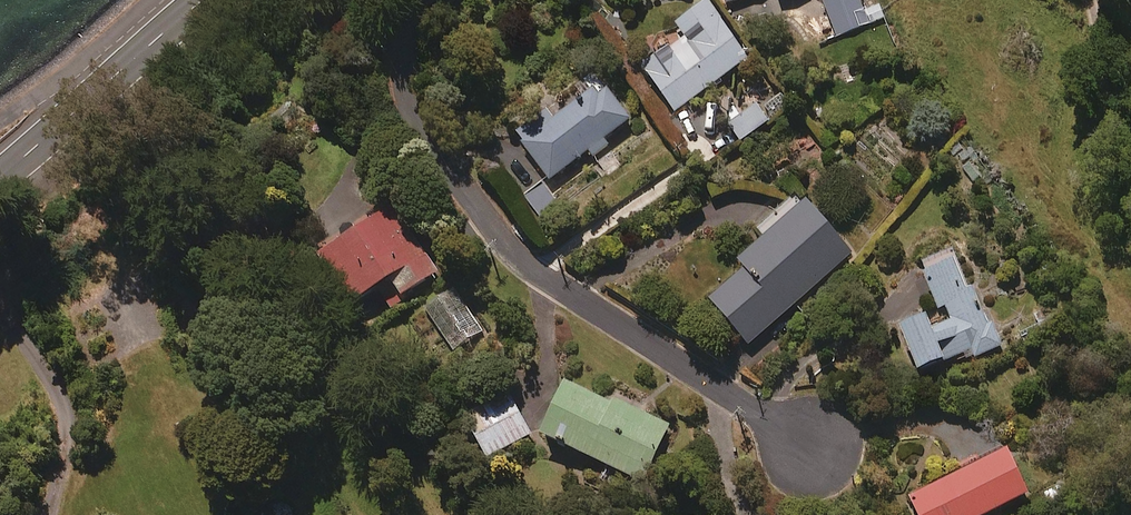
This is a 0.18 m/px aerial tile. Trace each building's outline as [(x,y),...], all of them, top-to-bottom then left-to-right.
[(865,12),(860,0),(831,0),(824,3),(837,38),(870,26),(885,20),(880,7),(865,12)] [(749,66),(711,11),(680,33),(687,44),(646,72),(676,116),(749,66)] [(630,123),(605,88),(542,134),(524,148),(550,184),(591,154),(594,158),(608,147),(604,142),(630,123)] [(790,116),(780,98),(730,125),(740,144),(790,116)] [(559,205),(544,185),(526,199),(542,219),(559,205)] [(810,213),(799,201),(758,236),(767,248),(741,270),(747,278),(712,308),(749,351),(853,263),(810,213)] [(440,277),(395,214),(321,266),(354,314),(393,287),(404,302),(440,277)] [(970,299),(958,270),(927,282),(943,322),(904,338),(921,379),(967,360),(981,360),(1001,352),(979,295),(970,299)] [(485,333),(455,292),(426,313),(455,354),(485,333)] [(669,429),(568,390),(546,448),(647,486),(669,429)] [(533,439),(511,401),(467,426),(489,464),(533,439)] [(1009,457),(912,503),(917,514),(997,514),(1030,499),(1009,457)]
